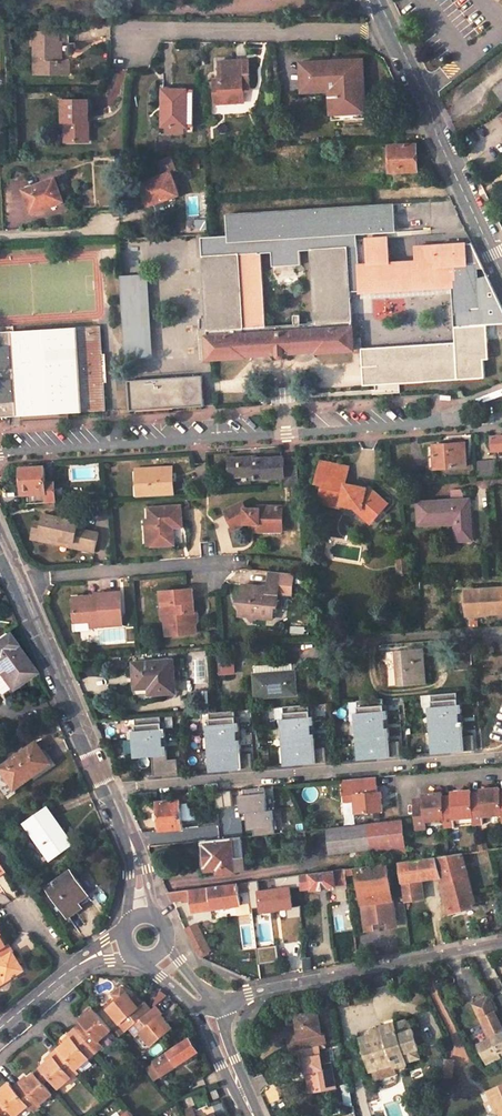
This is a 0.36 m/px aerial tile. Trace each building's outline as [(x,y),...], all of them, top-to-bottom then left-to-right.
[(34,33),(35,75),(68,74),(68,62),(61,62),(58,62),(57,43),(57,33),(34,33)] [(217,59),(220,103),(233,102),(233,98),(244,97),(243,87),(250,86),(248,58),(217,59)] [(301,62),(302,91),(329,90),(330,117),(359,115),(358,95),(364,95),(363,60),(301,62)] [(501,102),(501,83),(492,91),(501,102)] [(160,109),(160,125),(168,124),(184,124),(187,124),(187,88),(163,88),(163,109),(160,109)] [(61,100),(61,121),(63,121),(70,121),(70,140),(89,139),(87,99),(61,100)] [(388,145),(390,171),(400,171),(400,167),(417,166),(415,144),(388,145)] [(160,176),(138,184),(146,206),(177,195),(170,174),(178,171),(172,154),(155,161),(160,176)] [(23,192),(32,214),(63,201),(54,180),(23,192)] [(391,203),(228,216),(229,237),(230,242),(355,232),(393,229),(391,203)] [(201,237),(201,257),(257,252),(259,252),(270,251),(271,266),(299,265),(299,251),(309,248),(347,245),(350,290),(360,290),(359,265),(355,232),(230,242),(229,237),(201,237)] [(359,265),(360,290),(452,285),(454,267),(466,267),(466,252),(466,244),(415,246),(416,261),(382,263),(380,236),(365,236),(367,264),(359,265)] [(466,244),(466,252),(466,267),(454,267),(452,285),(454,343),(360,348),(361,386),(483,378),(483,361),(488,361),(486,326),(501,324),(501,312),(472,247),(466,244)] [(354,349),(353,320),(350,290),(347,245),(309,248),(315,323),(301,324),(300,315),(294,315),(295,324),(266,326),(265,314),(264,314),(259,252),(257,252),(201,257),(205,331),(198,331),(200,360),(245,357),(245,355),(317,350),(317,352),(354,349)] [(136,358),(130,274),(118,275),(124,359),(136,358)] [(138,274),(130,274),(136,358),(144,357),(138,274)] [(10,335),(0,336),(0,421),(17,420),(102,414),(102,413),(97,329),(10,335)] [(201,376),(127,381),(129,411),(203,406),(201,376)] [(492,450),(501,450),(501,436),(491,437),(492,450)] [(428,445),(429,468),(466,466),(464,443),(428,445)] [(272,458),(253,460),(252,457),(231,459),(232,477),(253,476),(253,472),(258,472),(259,475),(259,479),(273,478),(285,477),(286,488),(289,488),(299,487),(298,466),(289,467),(285,467),(284,458),(272,458)] [(497,474),(496,461),(477,462),(478,476),(497,474)] [(346,484),(340,483),(343,467),(321,462),(316,484),(322,486),(319,501),(342,506),(342,504),(353,506),(365,509),(377,519),(390,503),(370,486),(366,492),(358,490),(358,487),(346,484)] [(152,497),(174,495),(173,467),(136,470),(137,487),(151,486),(152,497)] [(346,484),(350,468),(343,467),(340,483),(346,484)] [(45,468),(21,470),(23,505),(55,503),(55,484),(46,485),(45,468)] [(151,486),(137,487),(138,498),(152,497),(151,486)] [(452,523),(454,541),(471,540),(467,499),(427,502),(414,503),(416,526),(429,525),(452,523)] [(283,505),(258,505),(258,507),(258,508),(245,508),(242,502),(225,511),(234,527),(245,522),(249,522),(258,522),(258,526),(258,528),(258,529),(271,529),(271,523),(283,523),(283,505)] [(150,519),(152,546),(174,545),(173,528),(183,527),(181,505),(149,508),(150,519)] [(365,509),(353,506),(374,524),(377,519),(365,509)] [(42,537),(75,544),(74,548),(74,549),(95,553),(100,534),(85,530),(84,530),(85,525),(80,524),(81,518),(64,515),(63,519),(60,519),(45,516),(44,524),(42,537)] [(42,537),(44,524),(36,523),(33,541),(41,542),(74,549),(74,548),(75,544),(42,537)] [(406,564),(405,555),(394,556),(395,565),(406,564)] [(407,573),(406,564),(395,565),(396,574),(407,573)] [(245,584),(243,598),(239,602),(242,606),(251,617),(255,621),(259,618),(260,617),(267,617),(267,618),(275,619),(277,607),(279,607),(281,594),(293,596),(296,575),(270,572),(268,587),(268,592),(263,591),(263,588),(262,586),(245,584)] [(501,614),(501,585),(462,587),(464,617),(501,614)] [(190,598),(195,598),(194,590),(161,592),(162,600),(190,598)] [(109,604),(123,603),(122,597),(122,594),(97,595),(97,598),(97,604),(89,604),(89,599),(74,600),(75,607),(89,606),(98,605),(109,604)] [(190,598),(162,600),(162,606),(165,605),(165,607),(162,610),(163,619),(167,622),(167,625),(175,624),(176,635),(198,634),(195,598),(190,598)] [(93,623),(104,622),(104,626),(124,625),(124,621),(123,603),(109,604),(98,605),(89,606),(75,607),(76,624),(77,624),(93,623)] [(242,606),(241,616),(251,617),(242,606)] [(167,625),(168,636),(176,635),(175,624),(167,625)] [(9,688),(26,676),(23,673),(31,666),(5,632),(0,635),(0,675),(9,688)] [(396,650),(399,685),(428,682),(425,647),(396,650)] [(173,660),(134,664),(135,677),(131,678),(132,690),(133,693),(134,694),(136,696),(139,697),(143,697),(162,696),(162,693),(176,692),(173,660)] [(257,697),(298,693),(299,693),(297,670),(296,670),(295,662),(258,665),(258,673),(255,673),(257,697)] [(453,691),(427,693),(428,705),(425,705),(426,713),(455,711),(458,711),(457,702),(454,703),(453,698),(453,691)] [(379,697),(353,699),(354,710),(351,710),(352,719),(367,718),(381,717),(384,716),(383,708),(380,709),(380,704),(379,697)] [(305,703),(279,705),(280,717),(277,717),(278,724),(279,743),(281,763),(322,759),(321,744),(312,745),(305,745),(305,740),(311,740),(311,731),(307,731),(307,722),(310,722),(309,714),(306,714),(305,708),(305,703)] [(231,709),(205,711),(207,722),(203,723),(204,731),(233,729),(236,728),(235,720),(232,720),(232,715),(231,709)] [(426,713),(427,731),(453,729),(460,729),(459,720),(455,720),(455,711),(426,713)] [(157,715),(132,717),(133,729),(129,729),(130,742),(132,742),(159,739),(159,735),(162,735),(162,726),(158,727),(157,715)] [(367,718),(352,719),(353,737),(371,735),(379,735),(385,734),(385,725),(381,726),(381,717),(367,718)] [(233,729),(204,731),(205,749),(217,748),(231,747),(237,746),(237,737),(233,737),(233,729)] [(454,734),(453,729),(427,731),(429,751),(470,748),(469,733),(460,734),(454,734)] [(371,735),(353,737),(355,757),(396,754),(395,739),(386,740),(380,740),(379,735),(371,735)] [(159,739),(132,742),(130,742),(132,756),(149,754),(151,774),(175,772),(173,757),(164,758),(163,744),(160,744),(159,739)] [(48,765),(52,763),(36,741),(33,743),(48,765)] [(48,765),(33,743),(0,766),(0,768),(15,788),(48,765)] [(205,749),(207,769),(248,765),(247,751),(238,752),(232,752),(231,747),(217,748),(205,749)] [(356,812),(381,810),(380,790),(376,791),(375,777),(362,778),(343,779),(345,802),(355,801),(356,812)] [(480,796),(470,797),(472,819),(472,825),(483,824),(482,818),(500,816),(498,794),(497,786),(479,787),(480,796)] [(441,799),(443,822),(443,827),(452,827),(451,821),(472,819),(470,797),(470,788),(449,790),(450,799),(441,799)] [(412,802),(413,816),(414,830),(426,829),(425,823),(443,822),(441,799),(440,791),(422,792),(423,801),(412,802)] [(159,817),(160,829),(182,827),(180,799),(158,802),(158,809),(154,810),(155,818),(159,817)] [(342,803),(342,813),(352,813),(352,803),(342,803)] [(48,806),(23,823),(46,856),(44,857),(47,862),(74,843),(48,806)] [(371,848),(406,845),(402,818),(368,821),(371,848)] [(326,826),(329,853),(371,848),(368,821),(326,826)] [(197,832),(182,833),(183,842),(201,840),(205,839),(204,832),(198,833),(197,832)] [(201,840),(204,869),(216,868),(216,872),(234,870),(234,868),(244,867),(240,835),(205,839),(201,840)] [(406,845),(371,848),(372,861),(408,857),(406,845)] [(450,914),(477,907),(473,894),(476,893),(475,890),(472,891),(461,853),(408,860),(399,861),(402,879),(420,878),(440,876),(450,914)] [(356,867),(363,912),(364,924),(371,929),(390,926),(395,920),(394,914),(387,863),(356,867)] [(312,889),(335,885),(334,883),(347,882),(345,868),(300,874),(300,889),(312,887),(312,889)] [(47,886),(65,912),(88,896),(72,872),(57,882),(56,880),(47,886)] [(296,898),(293,875),(269,878),(272,901),(296,898)] [(404,900),(423,898),(420,878),(402,879),(404,900)] [(237,889),(240,903),(245,902),(249,902),(245,881),(242,881),(243,888),(237,889)] [(191,895),(193,909),(239,903),(240,903),(237,889),(236,883),(191,889),(191,888),(190,888),(191,895)] [(182,897),(191,895),(190,888),(180,889),(182,897)] [(170,900),(182,897),(180,889),(167,891),(170,900)] [(65,912),(69,917),(83,907),(82,905),(91,899),(88,896),(65,912)] [(198,940),(195,934),(189,936),(199,955),(208,950),(202,938),(198,940)] [(0,947),(0,976),(1,975),(5,981),(24,969),(20,964),(14,954),(13,954),(11,950),(7,943),(4,945),(0,947)] [(259,963),(278,961),(276,945),(257,947),(259,963)] [(310,968),(310,957),(302,957),(302,969),(310,968)] [(106,1015),(125,1037),(128,1034),(150,1015),(143,1007),(142,1009),(137,1012),(130,1005),(125,998),(106,1015)] [(135,1001),(130,1005),(137,1012),(142,1009),(135,1001)] [(317,1011),(298,1015),(301,1028),(303,1038),(292,1040),(294,1052),(296,1051),(320,1046),(328,1044),(325,1032),(322,1033),(317,1011)] [(161,1020),(154,1012),(150,1015),(128,1034),(135,1042),(139,1039),(149,1051),(171,1033),(160,1021),(161,1020)] [(371,1033),(360,1037),(371,1070),(393,1062),(395,1066),(408,1062),(407,1060),(420,1055),(418,1047),(419,1047),(412,1026),(410,1027),(407,1017),(394,1022),(393,1020),(381,1024),(381,1026),(370,1029),(371,1033)] [(108,1042),(87,1018),(80,1024),(84,1027),(79,1031),(97,1051),(108,1042)] [(289,1030),(292,1040),(303,1038),(301,1028),(289,1030)] [(66,1047),(62,1051),(78,1070),(83,1066),(84,1067),(91,1060),(89,1058),(97,1051),(79,1031),(64,1045),(66,1047)] [(477,1044),(484,1059),(501,1050),(501,1031),(477,1044)] [(198,1049),(190,1037),(153,1061),(163,1074),(164,1077),(167,1075),(166,1072),(198,1049)] [(320,1092),(340,1088),(334,1063),(325,1065),(320,1046),(296,1051),(300,1068),(308,1066),(309,1072),(316,1071),(320,1092)] [(78,1070),(62,1051),(54,1058),(71,1076),(78,1070)] [(71,1076),(54,1058),(47,1063),(65,1082),(71,1077),(71,1076)] [(156,1078),(163,1074),(153,1061),(147,1065),(156,1078)] [(39,1070),(58,1092),(66,1084),(65,1083),(65,1082),(47,1063),(39,1070)] [(58,1092),(39,1070),(35,1073),(35,1074),(33,1072),(26,1078),(24,1076),(19,1080),(12,1086),(16,1091),(18,1093),(19,1094),(30,1107),(42,1097),(42,1096),(47,1103),(54,1097),(53,1095),(58,1092)] [(316,1071),(309,1072),(314,1093),(320,1092),(316,1071)] [(12,1086),(5,1092),(8,1095),(0,1102),(0,1112),(4,1115),(25,1115),(33,1110),(30,1107),(19,1094),(18,1093),(16,1091),(12,1086)] [(495,1101),(501,1098),(501,1094),(498,1086),(490,1091),(495,1101)] [(494,1115),(501,1115),(495,1101),(489,1104),(494,1115)]
